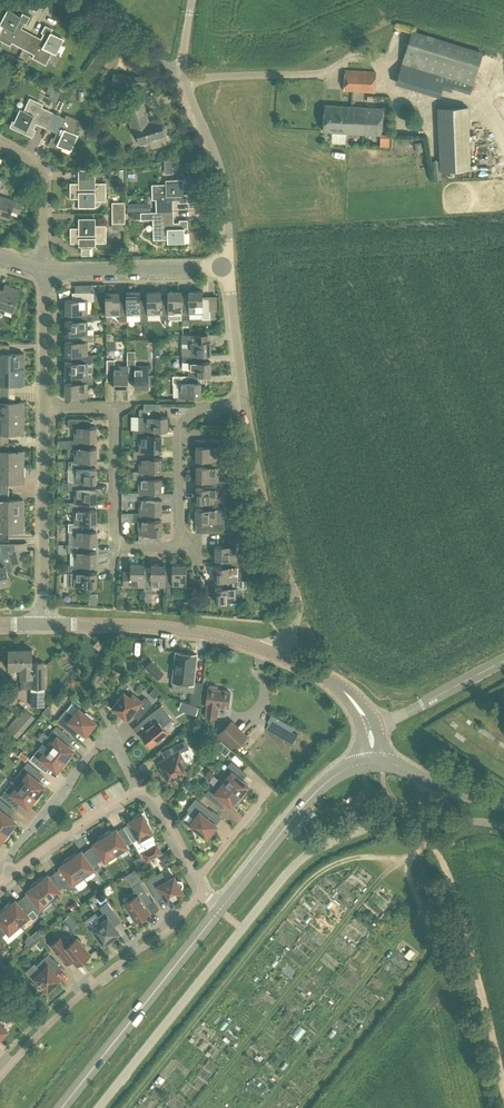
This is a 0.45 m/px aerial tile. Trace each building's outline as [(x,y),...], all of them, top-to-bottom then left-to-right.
[(31,33),(21,28),(23,23),(26,24),(30,17),(22,13),(20,16),(7,9),(0,22),(0,40),(10,46),(12,42),(23,48),(31,33)] [(56,54),(64,39),(51,32),(53,29),(45,25),(41,32),(43,33),(40,38),(31,33),(23,48),(34,54),(32,57),(46,65),(52,52),(56,54)] [(470,93),(482,54),(412,31),(396,82),(428,92),(430,88),(442,92),(443,88),(451,91),(452,87),(470,93)] [(14,65),(18,58),(8,53),(5,60),(14,65)] [(18,58),(14,65),(21,68),(24,61),(18,58)] [(375,92),(376,72),(345,71),(344,91),(375,92)] [(143,91),(145,79),(137,78),(123,76),(115,75),(113,86),(143,91)] [(55,89),(52,95),(58,98),(61,92),(55,89)] [(47,128),(54,113),(42,107),(44,104),(29,97),(24,110),(20,108),(12,124),(27,131),(25,134),(33,138),(37,130),(34,129),(37,123),(47,128)] [(140,144),(166,136),(161,119),(149,122),(143,103),(127,108),(133,128),(135,127),(140,144)] [(383,109),(366,108),(325,105),(323,131),(381,135),(383,109)] [(442,173),(442,172),(471,171),(468,107),(439,108),(441,161),(434,161),(435,173),(442,173)] [(74,133),(80,121),(67,114),(65,118),(54,113),(47,128),(57,133),(55,138),(52,137),(49,145),(56,148),(58,145),(71,151),(78,135),(74,133)] [(389,147),(390,135),(381,135),(380,146),(389,147)] [(96,208),(96,206),(98,206),(101,203),(101,199),(106,199),(106,183),(96,184),(96,171),(78,169),(79,184),(70,184),(70,199),(78,199),(78,208),(96,208)] [(156,212),(173,212),(172,201),(178,201),(178,204),(187,203),(186,195),(183,195),(183,180),(165,180),(165,184),(151,185),(152,200),(155,200),(156,212)] [(8,219),(11,211),(19,214),(23,203),(15,201),(0,196),(0,216),(8,219)] [(112,213),(125,213),(125,202),(112,202),(112,213)] [(173,212),(156,212),(135,213),(135,220),(153,219),(153,240),(167,240),(167,243),(184,243),(184,228),(187,228),(187,220),(178,220),(179,223),(173,223),(173,212)] [(125,213),(112,213),(112,223),(119,223),(119,228),(125,228),(125,223),(125,213)] [(96,243),(106,243),(106,228),(96,228),(96,218),(78,219),(78,228),(70,228),(70,243),(79,243),(79,247),(96,247),(96,243)] [(0,289),(0,307),(13,311),(20,289),(5,284),(3,290),(0,289)] [(92,293),(92,285),(92,284),(75,284),(75,293),(72,293),(73,300),(65,300),(65,314),(72,314),(88,314),(88,313),(88,301),(94,300),(94,293),(92,293)] [(189,314),(202,314),(202,320),(210,320),(216,319),(216,311),(217,311),(217,310),(217,308),(217,296),(203,296),(202,291),(188,292),(189,299),(189,314)] [(168,315),(168,299),(161,299),(161,292),(147,292),(147,299),(147,315),(148,315),(161,315),(161,320),(164,320),(164,326),(168,326),(168,320),(169,320),(169,315),(168,315)] [(189,314),(189,299),(182,299),(182,292),(168,292),(168,299),(168,315),(169,315),(181,314),(181,320),(190,319),(189,314)] [(126,315),(126,296),(119,296),(119,293),(105,293),(106,316),(119,315),(119,321),(119,324),(127,323),(127,321),(127,315),(126,315)] [(147,315),(147,299),(140,300),(140,293),(126,293),(126,296),(126,315),(127,315),(140,315),(140,321),(140,324),(148,324),(148,321),(148,315),(147,315)] [(94,314),(94,313),(88,313),(88,314),(72,314),(72,321),(65,321),(65,335),(72,335),(88,335),(88,334),(88,321),(93,321),(94,320),(98,320),(98,314),(94,314)] [(93,342),(93,335),(93,334),(88,334),(88,335),(72,335),(72,342),(65,342),(65,356),(72,356),(87,356),(87,355),(88,355),(88,342),(93,342)] [(203,341),(203,335),(203,334),(182,334),(182,355),(188,355),(188,356),(203,355),(211,355),(211,341),(203,341)] [(23,369),(23,354),(9,354),(9,345),(0,345),(0,369),(23,369)] [(127,360),(127,366),(128,366),(128,381),(135,381),(135,388),(149,389),(149,366),(135,366),(135,360),(135,351),(127,351),(127,360)] [(93,363),(93,355),(88,355),(87,355),(87,356),(72,356),(72,362),(65,362),(65,376),(72,376),(87,376),(92,376),(92,363),(93,363)] [(182,355),(183,363),(183,367),(185,369),(188,369),(189,376),(189,377),(194,376),(202,376),(211,376),(211,362),(203,363),(203,355),(188,356),(188,355),(182,355)] [(128,366),(127,366),(115,366),(115,360),(107,360),(107,381),(114,381),(114,388),(128,388),(128,381),(128,366)] [(23,369),(0,369),(0,393),(9,393),(9,384),(23,384),(23,369)] [(93,376),(92,376),(87,376),(72,376),(72,383),(65,383),(65,397),(88,397),(88,384),(93,384),(93,376)] [(194,376),(189,377),(189,376),(173,376),(173,384),(179,384),(179,397),(201,397),(201,383),(194,383),(194,376)] [(23,418),(23,416),(26,416),(26,406),(23,406),(23,403),(9,402),(9,393),(0,393),(0,418),(23,418)] [(160,410),(160,404),(144,404),(144,410),(139,410),(139,417),(139,430),(146,430),(146,431),(151,431),(155,431),(168,431),(168,417),(160,417),(160,410)] [(9,442),(9,433),(23,433),(23,418),(0,418),(0,442),(9,442)] [(69,420),(69,428),(74,428),(74,440),(75,440),(75,441),(89,441),(93,441),(97,441),(97,427),(89,427),(86,427),(86,420),(69,420)] [(133,430),(133,438),(139,438),(139,451),(140,451),(140,452),(151,452),(155,452),(162,452),(162,437),(155,437),(151,437),(151,431),(146,431),(146,430),(139,430),(133,430)] [(75,440),(74,440),(69,440),(69,449),(74,449),(74,461),(75,461),(75,462),(86,462),(90,462),(97,462),(97,448),(89,448),(89,441),(75,441),(75,440)] [(218,460),(224,460),(224,440),(203,440),(203,447),(196,447),(196,461),(203,461),(208,461),(218,460)] [(23,467),(23,451),(9,451),(9,442),(0,442),(0,467),(23,467)] [(134,451),(134,459),(139,459),(139,472),(140,472),(151,472),(155,472),(162,472),(162,458),(155,458),(151,458),(151,452),(140,452),(140,451),(139,451),(134,451)] [(196,467),(196,481),(203,481),(208,481),(218,481),(219,481),(219,468),(224,468),(224,460),(218,460),(208,461),(208,467),(203,467),(196,467)] [(69,461),(69,469),(74,469),(74,482),(75,482),(75,483),(86,483),(90,483),(97,483),(97,469),(90,469),(86,469),(86,462),(75,462),(75,461),(74,461),(69,461)] [(9,491),(9,482),(23,482),(23,467),(0,467),(0,491),(9,491)] [(134,472),(134,479),(139,480),(139,492),(140,492),(140,493),(155,493),(158,493),(162,493),(162,479),(155,479),(151,479),(151,472),(140,472),(139,472),(134,472)] [(196,488),(196,502),(203,502),(208,502),(218,502),(219,502),(219,489),(224,489),(226,489),(226,488),(238,488),(238,481),(226,481),(224,481),(219,481),(218,481),(208,481),(208,488),(203,488),(196,488)] [(69,482),(69,490),(74,490),(74,503),(75,503),(75,504),(86,503),(90,503),(97,504),(97,490),(90,490),(86,490),(86,483),(75,483),(75,482),(74,482),(69,482)] [(0,491),(0,515),(23,515),(23,500),(9,500),(9,491),(0,491)] [(139,501),(139,513),(140,513),(140,514),(151,514),(155,513),(162,514),(162,500),(158,500),(155,500),(155,493),(140,493),(140,500),(139,500),(139,501)] [(195,509),(195,523),(218,523),(224,523),(224,510),(224,502),(219,502),(218,502),(208,502),(208,509),(203,509),(195,509)] [(69,503),(69,511),(74,511),(74,524),(90,524),(97,524),(97,511),(90,511),(86,511),(86,503),(75,504),(75,503),(74,503),(69,503)] [(134,513),(134,521),(139,521),(139,535),(162,535),(162,521),(155,521),(151,521),(151,514),(140,514),(140,513),(139,513),(134,513)] [(8,540),(8,530),(23,530),(23,515),(0,515),(0,540),(8,540)] [(74,524),(69,524),(69,532),(74,532),(74,545),(86,545),(90,545),(97,545),(97,531),(90,531),(90,524),(74,524)] [(215,546),(215,560),(223,560),(228,560),(237,560),(237,559),(237,546),(243,547),(243,539),(243,537),(237,537),(237,539),(228,539),(228,546),(222,546),(215,546)] [(9,584),(6,572),(13,571),(12,565),(8,551),(16,550),(15,543),(0,544),(0,551),(1,551),(2,556),(0,556),(0,586),(9,584)] [(69,545),(69,552),(74,552),(74,565),(75,565),(75,566),(86,566),(90,566),(97,566),(97,552),(90,552),(86,552),(86,545),(74,545),(69,545)] [(215,566),(215,581),(223,581),(233,581),(237,581),(237,580),(237,567),(243,567),(243,566),(247,566),(247,561),(243,561),(243,559),(237,559),(237,560),(228,560),(228,567),(222,567),(215,566)] [(145,587),(145,572),(145,564),(131,564),(131,572),(124,572),(124,587),(144,587),(145,587)] [(166,587),(166,572),(166,564),(152,564),(152,572),(145,572),(145,587),(144,587),(144,593),(153,593),(153,587),(165,587),(166,587)] [(69,573),(69,586),(74,586),(97,587),(97,573),(90,573),(86,573),(86,566),(75,566),(75,565),(74,565),(69,565),(69,572),(69,573)] [(166,587),(165,587),(165,593),(166,593),(166,600),(173,600),(173,593),(173,587),(186,587),(186,565),(173,565),(173,572),(166,572),(166,587)] [(215,587),(215,601),(237,602),(237,588),(243,588),(243,586),(247,585),(247,581),(243,581),(243,580),(237,580),(237,581),(233,581),(233,587),(223,587),(215,587)] [(99,651),(105,644),(99,638),(93,646),(99,651)] [(139,640),(137,655),(145,655),(147,641),(139,640)] [(32,662),(32,649),(9,649),(9,668),(21,668),(21,677),(21,688),(30,688),(30,707),(45,706),(45,688),(44,661),(32,662)] [(193,684),(197,654),(176,652),(172,682),(173,682),(172,690),(192,692),(193,684)] [(158,679),(164,673),(151,661),(145,667),(158,679)] [(217,719),(218,706),(227,707),(229,691),(218,690),(218,686),(209,685),(209,689),(208,689),(206,704),(205,717),(217,719)] [(140,716),(151,702),(145,697),(142,701),(132,694),(130,697),(124,692),(111,709),(120,716),(121,714),(128,720),(134,711),(140,716)] [(190,704),(187,712),(196,714),(198,707),(190,704)] [(43,712),(42,713),(50,718),(52,716),(51,707),(48,705),(43,712)] [(146,728),(140,733),(144,737),(144,740),(147,744),(150,744),(151,746),(159,739),(163,740),(166,736),(167,733),(168,732),(162,726),(166,723),(163,719),(168,715),(161,706),(141,722),(146,728)] [(17,738),(35,718),(24,708),(6,729),(17,738)] [(86,735),(96,722),(91,718),(93,717),(86,711),(85,713),(79,708),(72,717),(67,713),(60,723),(72,732),(76,727),(86,735)] [(235,751),(249,736),(231,720),(218,734),(235,751)] [(43,743),(48,747),(67,762),(72,756),(70,755),(74,750),(64,742),(69,736),(56,726),(43,743)] [(180,752),(188,748),(184,741),(165,751),(168,757),(159,762),(163,769),(161,770),(167,781),(185,771),(181,764),(185,763),(180,752)] [(219,741),(215,746),(220,750),(225,755),(230,750),(219,741)] [(63,768),(67,762),(48,747),(43,753),(38,750),(30,759),(43,769),(47,763),(57,771),(61,766),(63,768)] [(28,757),(22,752),(18,757),(25,762),(28,757)] [(41,791),(45,786),(35,778),(40,772),(28,762),(14,779),(19,783),(38,798),(43,792),(41,791)] [(245,790),(249,785),(239,777),(243,772),(231,762),(224,771),(228,775),(223,782),(242,797),(247,791),(245,790)] [(242,797),(223,782),(218,778),(205,794),(218,804),(222,799),(232,806),(236,801),(237,803),(242,797)] [(188,780),(183,785),(189,790),(193,784),(188,780)] [(34,804),(38,798),(19,783),(14,789),(9,786),(1,795),(14,805),(18,800),(28,807),(32,802),(34,804)] [(16,822),(7,814),(11,808),(0,799),(0,826),(10,834),(14,828),(12,827),(16,822)] [(207,838),(217,825),(207,817),(212,812),(196,799),(188,809),(196,815),(189,824),(195,829),(194,830),(201,836),(202,834),(207,838)] [(124,827),(132,841),(138,837),(139,840),(153,832),(147,822),(149,821),(143,811),(133,816),(134,818),(129,821),(130,824),(124,827)] [(10,834),(0,826),(0,843),(3,838),(5,840),(10,834)] [(126,844),(132,841),(124,827),(118,831),(116,828),(111,832),(110,830),(104,834),(116,853),(127,846),(126,844)] [(105,861),(116,853),(104,834),(98,838),(99,839),(94,843),(95,845),(89,849),(98,862),(103,858),(105,861)] [(145,863),(162,853),(157,844),(140,854),(145,863)] [(101,867),(98,862),(89,849),(83,853),(81,850),(77,854),(75,852),(69,856),(85,878),(101,867)] [(165,853),(159,857),(162,863),(169,860),(165,853)] [(68,890),(85,878),(69,856),(63,860),(65,862),(60,866),(61,868),(55,872),(65,885),(68,890)] [(59,889),(65,885),(55,872),(50,877),(48,874),(43,878),(42,876),(36,881),(50,899),(61,891),(59,889)] [(177,880),(176,880),(174,876),(166,881),(161,872),(147,881),(158,900),(164,896),(167,901),(183,892),(181,888),(182,887),(183,886),(183,885),(183,884),(183,883),(183,882),(182,881),(181,880),(180,880),(179,880),(178,880),(177,880)] [(52,902),(50,899),(36,881),(30,885),(32,887),(27,891),(29,893),(23,897),(33,910),(37,914),(52,902)] [(341,888),(336,885),(328,897),(353,911),(364,893),(345,881),(341,888)] [(125,904),(124,908),(126,912),(130,912),(135,921),(136,921),(139,921),(144,918),(144,915),(145,915),(150,912),(146,906),(152,901),(140,883),(133,887),(135,891),(129,895),(131,899),(124,903),(125,904)] [(28,914),(33,910),(23,897),(17,902),(16,900),(11,904),(10,902),(4,907),(20,924),(29,916),(28,914)] [(76,900),(69,905),(73,911),(79,906),(80,905),(77,901),(76,900)] [(117,934),(119,933),(114,925),(120,921),(107,902),(100,907),(104,913),(98,917),(101,922),(92,928),(104,944),(110,939),(112,941),(118,936),(117,934)] [(20,924),(4,907),(0,910),(0,933),(6,940),(2,936),(8,931),(9,933),(20,924)] [(34,939),(41,932),(38,928),(30,935),(34,939)] [(57,940),(51,945),(66,964),(72,959),(77,965),(81,962),(82,961),(85,961),(89,958),(89,956),(90,954),(84,946),(84,943),(81,939),(78,939),(77,938),(70,943),(68,940),(65,942),(61,937),(57,940)] [(24,949),(13,938),(8,942),(19,954),(24,949)] [(41,949),(44,946),(39,940),(36,944),(41,949)] [(411,958),(418,950),(412,946),(406,954),(411,958)] [(47,991),(60,978),(56,974),(62,969),(48,954),(36,966),(41,971),(34,977),(37,981),(36,982),(36,983),(36,984),(36,985),(36,986),(37,986),(37,987),(38,988),(39,988),(40,989),(41,989),(42,988),(43,988),(44,987),(47,991)]
